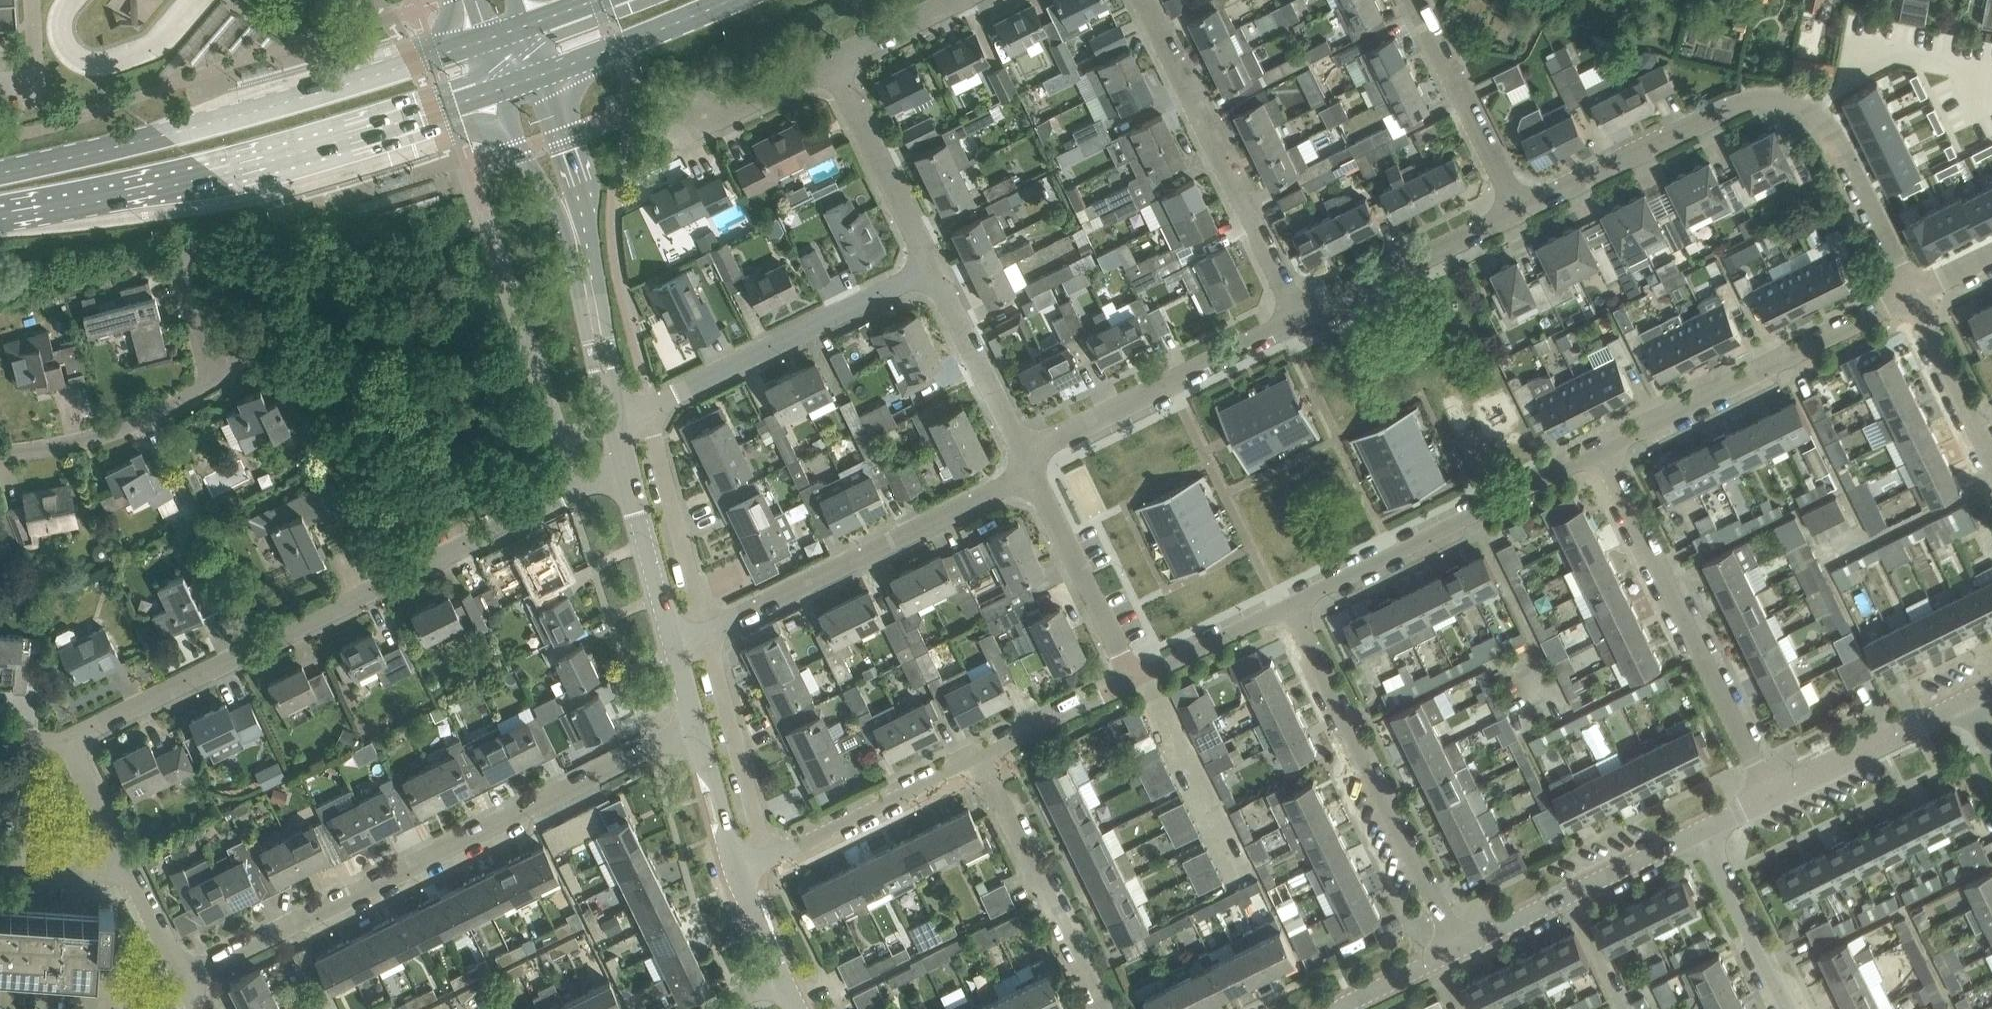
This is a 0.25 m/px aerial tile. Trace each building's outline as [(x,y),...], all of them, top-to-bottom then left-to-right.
[(18,26),(16,0),(0,0),(0,27),(18,26)] [(1066,39),(1091,25),(1086,13),(1108,3),(1107,0),(1056,0),(1067,22),(1057,27),(1063,39),(1066,39)] [(1238,26),(1225,0),(1207,0),(1196,5),(1201,15),(1191,19),(1192,21),(1193,20),(1204,43),(1238,27),(1238,26)] [(1291,23),(1301,18),(1292,0),(1282,5),(1291,23)] [(1383,13),(1385,12),(1384,11),(1386,10),(1380,0),(1350,0),(1338,6),(1349,29),(1350,28),(1355,39),(1361,36),(1384,25),(1379,15),(1383,13)] [(1806,6),(1823,10),(1824,0),(1807,0),(1806,6)] [(1893,14),(1926,20),(1930,0),(1891,0),(1888,13),(1893,14)] [(1982,25),(1991,27),(1991,0),(1987,0),(1982,25)] [(1045,29),(1041,22),(1033,4),(997,22),(1011,51),(1024,44),(1022,40),(1045,29)] [(1281,28),(1291,23),(1282,5),(1272,10),(1281,28)] [(1749,20),(1737,17),(1734,27),(1742,29),(1740,35),(1744,36),(1749,20)] [(1249,50),(1254,47),(1243,23),(1238,26),(1238,27),(1204,43),(1216,66),(1249,50)] [(1090,39),(1098,53),(1126,40),(1119,26),(1090,39)] [(988,60),(983,50),(974,32),(973,33),(975,36),(954,47),(952,43),(936,51),(950,79),(988,60)] [(1378,32),(1339,51),(1345,63),(1358,56),(1369,78),(1365,80),(1366,82),(1407,61),(1395,37),(1397,37),(1396,35),(1383,42),(1378,32)] [(1066,39),(1063,39),(1050,46),(1062,70),(1078,63),(1066,39)] [(1306,49),(1313,61),(1335,51),(1328,39),(1306,49)] [(1605,61),(1615,56),(1609,44),(1607,45),(1604,40),(1601,41),(1601,40),(1596,42),(1605,61)] [(1631,116),(1612,75),(1587,86),(1567,44),(1555,50),(1582,102),(1592,97),(1594,101),(1608,129),(1610,129),(1609,127),(1631,116)] [(1098,94),(1139,73),(1128,51),(1131,50),(1130,49),(1086,70),(1098,94)] [(1260,73),(1249,50),(1216,66),(1227,89),(1226,90),(1226,91),(1242,84),(1247,93),(1308,62),(1303,51),(1260,73)] [(1571,107),(1582,102),(1555,50),(1548,54),(1550,58),(1546,60),(1567,99),(1543,112),(1549,123),(1563,150),(1585,139),(1586,140),(1587,140),(1573,111),(1571,107)] [(1814,59),(1811,77),(1823,80),(1826,62),(1814,59)] [(1376,103),(1418,83),(1407,61),(1366,82),(1376,103)] [(930,92),(919,71),(917,67),(916,68),(914,62),(897,70),(899,74),(882,82),(880,79),(878,80),(892,109),(911,99),(916,109),(933,101),(928,92),(930,92)] [(1508,90),(1527,80),(1519,62),(1495,73),(1501,87),(1508,90)] [(1078,63),(1062,70),(1062,71),(1043,80),(1050,92),(1082,77),(1076,66),(1078,64),(1078,63)] [(1676,88),(1667,70),(1664,64),(1640,76),(1642,78),(1629,84),(1622,69),(1611,74),(1612,75),(1631,116),(1654,105),(1655,106),(1656,106),(1653,99),(1676,88)] [(1003,99),(1017,91),(1004,66),(990,73),(1003,99)] [(1310,67),(1297,73),(1313,105),(1326,99),(1310,67)] [(1109,117),(1135,104),(1153,95),(1153,94),(1150,96),(1139,73),(1098,94),(1109,117)] [(1918,73),(1911,77),(1916,87),(1923,84),(1918,73)] [(1878,82),(1845,98),(1855,118),(1888,101),(1878,82)] [(1398,108),(1403,120),(1431,107),(1431,105),(1429,106),(1418,83),(1376,103),(1383,115),(1398,108)] [(1923,84),(1916,87),(1922,98),(1929,95),(1923,84)] [(1283,107),(1271,112),(1265,99),(1237,113),(1238,115),(1239,114),(1250,137),(1277,124),(1288,119),(1283,107)] [(1331,104),(1340,121),(1347,118),(1338,100),(1331,104)] [(1888,101),(1855,118),(1863,135),(1896,119),(1888,101)] [(1329,126),(1340,121),(1331,104),(1320,109),(1329,126)] [(1549,123),(1543,112),(1541,107),(1524,115),(1521,125),(1541,166),(1554,160),(1552,155),(1563,150),(1549,123)] [(963,122),(968,133),(995,118),(990,108),(963,122)] [(1935,108),(1928,111),(1933,122),(1940,118),(1935,108)] [(1129,159),(1171,138),(1160,116),(1163,115),(1162,114),(1118,135),(1129,159)] [(911,144),(938,131),(930,117),(904,130),(911,144)] [(1036,124),(1042,139),(1050,133),(1052,126),(1050,117),(1036,124)] [(1078,144),(1107,129),(1101,117),(1073,132),(1074,134),(1066,138),(1071,147),(1078,144)] [(1940,118),(1933,122),(1939,133),(1946,129),(1940,118)] [(1896,119),(1863,135),(1872,152),(1905,136),(1896,119)] [(1416,131),(1421,142),(1443,131),(1437,120),(1416,131)] [(795,124),(755,143),(762,157),(741,168),(753,193),(779,181),(777,177),(805,164),(806,165),(836,151),(828,134),(805,145),(795,124)] [(1262,160),(1288,147),(1277,124),(1250,137),(1262,160)] [(1357,155),(1388,139),(1395,136),(1390,125),(1351,144),(1357,155)] [(1084,156),(1113,141),(1107,129),(1078,144),(1084,156)] [(1801,182),(1813,176),(1799,148),(1787,153),(1776,130),(1768,134),(1765,133),(1762,134),(1760,136),(1758,138),(1755,140),(1773,177),(1793,167),(1801,182)] [(1393,149),(1411,140),(1406,131),(1395,136),(1388,139),(1393,149)] [(958,168),(959,169),(976,161),(974,156),(970,158),(959,135),(916,157),(916,158),(921,156),(925,164),(922,166),(930,183),(958,168)] [(1905,136),(1872,152),(1880,169),(1913,153),(1905,136)] [(1141,182),(1167,169),(1185,160),(1185,159),(1182,161),(1171,138),(1129,159),(1141,182)] [(1372,160),(1393,149),(1388,139),(1357,155),(1368,177),(1378,172),(1372,160)] [(1753,187),(1773,177),(1755,140),(1752,142),(1749,141),(1746,142),(1743,144),(1742,147),(1735,150),(1746,173),(1734,179),(1746,204),(1759,198),(1753,187)] [(1306,181),(1325,172),(1343,162),(1344,161),(1339,151),(1331,155),(1330,154),(1310,163),(1299,142),(1288,147),(1262,160),(1273,183),(1272,183),(1272,185),(1297,172),(1302,182),(1306,181)] [(1952,143),(1945,146),(1950,157),(1958,153),(1952,143)] [(1984,147),(1987,155),(1991,152),(1991,143),(1984,147)] [(1984,147),(1973,153),(1977,160),(1987,155),(1984,147)] [(1913,153),(1880,169),(1889,187),(1922,171),(1913,153)] [(1430,166),(1444,193),(1467,182),(1467,183),(1468,183),(1454,154),(1430,166)] [(1958,160),(1947,166),(1951,173),(1962,167),(1958,160)] [(1421,205),(1408,178),(1407,178),(1399,161),(1387,167),(1396,183),(1383,190),(1397,218),(1398,217),(1398,216),(1421,205)] [(1325,172),(1327,176),(1346,167),(1343,162),(1325,172)] [(1746,204),(1734,179),(1722,185),(1711,162),(1703,166),(1700,165),(1697,166),(1695,168),(1694,170),(1690,172),(1708,209),(1729,199),(1734,210),(1746,204)] [(1408,178),(1421,205),(1444,193),(1430,166),(1408,178)] [(1947,166),(1937,171),(1940,178),(1951,173),(1947,166)] [(971,195),(959,169),(958,168),(930,183),(938,199),(941,197),(945,206),(941,208),(941,209),(971,195)] [(1308,185),(1327,176),(1325,172),(1306,181),(1308,185)] [(1688,218),(1708,209),(1690,172),(1687,174),(1684,173),(1681,174),(1679,175),(1677,178),(1670,182),(1681,205),(1670,211),(1686,244),(1698,238),(1694,230),(1688,218)] [(988,200),(1017,185),(1012,174),(983,188),(988,200)] [(731,201),(729,196),(720,178),(697,189),(690,175),(688,176),(689,180),(676,186),(674,183),(651,194),(667,228),(705,210),(707,213),(731,201)] [(1921,178),(1911,184),(1914,191),(1925,185),(1921,178)] [(1161,224),(1203,204),(1192,181),(1195,180),(1194,179),(1150,201),(1161,224)] [(792,208),(839,186),(836,180),(812,191),(811,188),(807,189),(805,185),(785,194),(792,208)] [(1981,188),(1991,210),(1991,182),(1981,188)] [(1090,216),(1135,195),(1129,184),(1085,206),(1080,196),(1072,201),(1079,215),(1087,210),(1090,216)] [(1911,184),(1900,189),(1903,196),(1914,191),(1911,184)] [(1303,186),(1279,198),(1284,209),(1308,197),(1303,186)] [(1962,196),(1980,232),(1991,226),(1991,210),(1981,188),(1962,196)] [(965,255),(992,242),(1007,235),(996,213),(1013,205),(1012,203),(1022,199),(1017,190),(986,205),(990,214),(952,232),(953,233),(955,233),(965,255)] [(1367,198),(1358,202),(1352,194),(1344,193),(1336,194),(1356,236),(1379,225),(1380,226),(1381,226),(1367,198)] [(1333,247),(1356,236),(1336,194),(1335,194),(1325,199),(1333,214),(1320,221),(1333,247)] [(1686,244),(1670,211),(1658,217),(1646,194),(1639,197),(1636,197),(1633,197),(1630,199),(1629,202),(1626,204),(1644,240),(1664,230),(1670,242),(1674,250),(1686,244)] [(1096,228),(1141,207),(1135,195),(1090,216),(1096,228)] [(1962,195),(1943,204),(1960,237),(1977,229),(1979,232),(1980,232),(1962,196),(1962,195)] [(826,211),(853,265),(884,250),(875,232),(872,233),(862,214),(866,213),(865,210),(857,214),(850,200),(826,211)] [(1173,247),(1199,234),(1217,225),(1214,226),(1203,204),(1161,224),(1173,247)] [(1649,253),(1644,240),(1626,204),(1623,205),(1620,205),(1617,205),(1614,207),(1613,210),(1605,214),(1617,237),(1605,243),(1621,275),(1628,272),(1630,263),(1649,253)] [(1943,204),(1925,213),(1941,246),(1960,237),(1943,204)] [(1925,213),(1906,223),(1923,256),(1941,246),(1925,213)] [(1781,221),(1787,232),(1797,226),(1792,215),(1781,221)] [(1745,224),(1751,236),(1760,231),(1755,220),(1745,224)] [(1310,258),(1333,247),(1320,221),(1296,232),(1310,261),(1311,260),(1310,258)] [(1621,275),(1605,243),(1593,249),(1582,225),(1574,229),(1571,228),(1568,229),(1566,231),(1565,234),(1561,236),(1579,272),(1599,262),(1609,281),(1621,275)] [(1091,252),(1092,251),(1088,240),(1090,240),(1084,226),(1072,231),(1082,256),(1025,284),(1030,295),(1048,287),(1051,285),(1054,284),(1096,263),(1091,252)] [(1814,259),(1832,296),(1852,286),(1839,259),(1851,253),(1838,228),(1826,234),(1834,249),(1814,259)] [(713,229),(696,238),(702,251),(719,243),(713,229)] [(1770,247),(1781,241),(1775,230),(1764,235),(1770,247)] [(1568,278),(1579,272),(1561,236),(1558,237),(1555,236),(1552,237),(1549,239),(1548,242),(1541,246),(1552,269),(1540,275),(1555,304),(1575,293),(1568,278)] [(1738,264),(1764,252),(1758,240),(1732,252),(1738,264)] [(977,279),(1004,266),(1035,250),(1030,241),(1012,250),(1012,249),(999,255),(992,242),(965,255),(977,279)] [(726,243),(711,250),(725,278),(739,271),(726,243)] [(1194,289),(1235,269),(1224,246),(1227,245),(1226,244),(1182,265),(1194,289)] [(816,249),(801,256),(815,282),(829,275),(816,249)] [(1132,279),(1154,267),(1149,256),(1126,267),(1132,279)] [(1174,270),(1182,265),(1178,256),(1155,268),(1154,267),(1132,279),(1138,290),(1175,272),(1174,270)] [(1821,301),(1832,296),(1814,259),(1794,269),(1813,307),(1822,303),(1821,301)] [(1542,279),(1531,284),(1519,261),(1512,264),(1509,264),(1506,264),(1504,266),(1502,269),(1495,273),(1503,287),(1494,292),(1502,309),(1511,305),(1513,309),(1537,298),(1543,310),(1555,304),(1540,275),(1542,279)] [(797,292),(789,274),(783,262),(762,273),(760,269),(745,276),(761,310),(762,309),(760,305),(779,296),(781,300),(797,292)] [(1015,289),(1007,271),(1004,266),(977,279),(988,301),(987,302),(987,303),(1015,289)] [(1235,269),(1194,289),(1205,312),(1249,291),(1248,290),(1246,291),(1235,269)] [(1805,311),(1813,307),(1794,269),(1775,278),(1793,315),(1804,309),(1805,311)] [(1664,278),(1669,289),(1680,284),(1675,273),(1664,278)] [(1793,315),(1775,278),(1755,288),(1747,273),(1735,279),(1747,304),(1759,298),(1772,325),(1793,315)] [(719,331),(710,313),(705,303),(696,307),(681,275),(653,288),(662,308),(666,306),(674,322),(670,324),(671,326),(684,320),(695,342),(719,331)] [(1658,295),(1669,289),(1664,278),(1653,284),(1658,295)] [(82,298),(87,317),(92,337),(94,336),(93,331),(130,321),(140,362),(134,364),(135,366),(173,356),(172,354),(168,355),(149,279),(146,280),(147,281),(121,288),(125,302),(116,304),(113,294),(95,299),(95,295),(82,298)] [(1741,305),(1732,287),(1729,279),(1717,285),(1724,301),(1704,311),(1722,347),(1742,337),(1729,310),(1741,305)] [(53,286),(57,302),(65,300),(61,284),(53,286)] [(1100,327),(1086,334),(1070,298),(1063,302),(1054,284),(1051,285),(1060,305),(1086,357),(1096,353),(1101,363),(1102,363),(1102,361),(1124,350),(1104,309),(1093,314),(1100,327)] [(43,298),(46,310),(55,308),(53,296),(43,298)] [(1153,322),(1148,311),(1141,296),(1130,301),(1117,307),(1113,299),(1101,305),(1104,309),(1124,350),(1147,339),(1148,340),(1149,340),(1143,328),(1153,322)] [(1038,309),(1033,298),(1023,303),(1028,314),(1038,309)] [(1627,329),(1637,324),(1627,304),(1617,309),(1627,329)] [(1076,362),(1086,357),(1060,305),(1056,307),(1061,316),(1053,320),(1062,338),(1040,349),(1043,356),(1056,383),(1079,372),(1080,374),(1081,373),(1076,362)] [(1148,311),(1153,322),(1159,334),(1171,329),(1162,311),(1159,305),(1148,311)] [(1991,341),(1991,305),(1972,315),(1979,329),(1973,333),(1971,329),(1969,329),(1983,357),(1984,357),(1980,347),(1991,341)] [(1032,332),(1021,311),(997,323),(1002,334),(1018,326),(1023,336),(1032,332)] [(1711,353),(1722,347),(1704,311),(1684,320),(1704,359),(1712,355),(1711,353)] [(897,350),(927,335),(916,313),(887,327),(886,325),(871,333),(871,334),(873,333),(883,353),(895,347),(897,350)] [(1695,363),(1704,359),(1684,320),(1665,330),(1683,366),(1694,361),(1695,363)] [(1683,366),(1665,330),(1660,321),(1641,331),(1638,324),(1625,330),(1629,338),(1638,355),(1650,350),(1663,376),(1683,366)] [(54,351),(48,330),(16,339),(19,351),(8,354),(16,385),(35,380),(38,392),(67,384),(61,361),(65,360),(71,383),(86,379),(77,345),(54,351)] [(1558,337),(1563,348),(1574,343),(1568,332),(1558,337)] [(902,394),(916,387),(934,379),(929,367),(940,361),(927,335),(897,350),(909,376),(896,382),(902,394)] [(1633,360),(1624,342),(1621,335),(1609,341),(1616,356),(1596,366),(1614,402),(1635,393),(1621,366),(1633,360)] [(1536,341),(1541,353),(1552,347),(1546,336),(1536,341)] [(1877,344),(1842,361),(1842,362),(1844,362),(1851,375),(1857,372),(1867,394),(1866,394),(1867,395),(1878,390),(1907,376),(1895,352),(1884,357),(1877,344)] [(830,355),(844,382),(855,377),(842,350),(830,355)] [(1034,394),(1056,383),(1043,356),(1019,368),(1033,397),(1034,396),(1034,394)] [(831,392),(825,380),(816,362),(792,374),(806,404),(831,392)] [(1577,376),(1596,414),(1604,410),(1603,408),(1614,402),(1596,366),(1585,371),(1582,365),(1573,369),(1576,376),(1577,376)] [(782,416),(806,404),(792,374),(767,386),(782,416)] [(1304,399),(1303,399),(1291,375),(1259,391),(1255,385),(1252,386),(1269,420),(1306,402),(1304,399)] [(1555,432),(1575,422),(1557,385),(1552,375),(1544,376),(1539,377),(1535,378),(1531,379),(1517,386),(1530,411),(1542,405),(1555,432)] [(1587,418),(1596,414),(1577,376),(1576,376),(1557,385),(1575,422),(1586,416),(1587,418)] [(1889,413),(1918,398),(1907,376),(1878,390),(1889,413)] [(1220,410),(1232,434),(1230,435),(1232,438),(1269,420),(1252,386),(1249,388),(1252,394),(1220,410)] [(1816,420),(1829,414),(1837,410),(1826,387),(1805,397),(1816,420)] [(231,419),(221,424),(231,444),(242,448),(244,447),(246,451),(263,443),(256,428),(260,426),(266,438),(274,434),(275,436),(282,433),(287,443),(295,439),(297,443),(312,435),(290,391),(268,402),(261,388),(239,399),(242,406),(228,413),(231,419)] [(1900,435),(1929,421),(1918,398),(1889,413),(1900,435)] [(865,426),(860,415),(851,399),(840,405),(853,432),(865,426)] [(943,446),(974,431),(962,406),(951,412),(945,400),(927,409),(914,415),(925,436),(936,430),(943,446)] [(1774,413),(1788,442),(1811,430),(1797,401),(1774,413)] [(865,426),(892,412),(887,402),(860,415),(865,426)] [(1318,430),(1306,406),(1308,405),(1306,402),(1269,420),(1286,454),(1289,452),(1286,446),(1318,430)] [(1412,409),(1388,420),(1387,419),(1384,421),(1402,458),(1436,441),(1434,438),(1428,441),(1412,409)] [(738,444),(734,436),(726,418),(719,422),(713,411),(681,426),(691,447),(699,444),(707,459),(738,444)] [(865,426),(870,437),(898,424),(892,412),(865,426)] [(1765,453),(1788,442),(1774,413),(1751,424),(1765,453)] [(1838,431),(1829,414),(1816,420),(1827,443),(1850,431),(1848,426),(1838,431)] [(763,416),(755,420),(761,432),(769,428),(763,416)] [(1233,442),(1235,441),(1247,465),(1279,449),(1282,456),(1286,454),(1269,420),(1232,438),(1233,442)] [(1381,422),(1381,424),(1357,436),(1373,468),(1367,471),(1368,474),(1402,458),(1384,421),(1381,422)] [(1911,458),(1940,444),(1929,421),(1900,435),(1911,458)] [(1743,464),(1765,453),(1751,424),(1729,435),(1743,464)] [(886,468),(870,437),(865,426),(853,432),(870,466),(843,479),(846,485),(861,516),(885,504),(876,484),(890,477),(886,468)] [(795,461),(799,459),(785,430),(774,437),(788,464),(795,461)] [(933,451),(937,459),(946,477),(957,471),(956,469),(986,455),(974,431),(943,446),(933,451)] [(1838,465),(1843,462),(1846,461),(1840,448),(1850,443),(1845,434),(1851,432),(1850,431),(1827,443),(1838,465)] [(1743,464),(1729,435),(1727,435),(1726,433),(1715,438),(1716,441),(1706,446),(1720,475),(1743,464)] [(1424,493),(1423,492),(1447,480),(1431,448),(1438,444),(1436,441),(1402,458),(1420,495),(1424,493)] [(716,499),(748,483),(743,471),(750,468),(738,444),(707,459),(714,475),(707,479),(716,499)] [(1922,480),(1951,466),(1940,444),(1911,458),(1922,480)] [(1698,486),(1720,475),(1706,446),(1683,457),(1698,486)] [(174,495),(163,473),(155,455),(146,459),(141,450),(130,456),(132,458),(106,471),(115,491),(127,485),(135,500),(149,493),(155,504),(157,503),(163,515),(179,508),(173,495),(174,495)] [(1667,501),(1698,486),(1683,457),(1659,468),(1666,483),(1660,486),(1658,483),(1657,483),(1671,511),(1672,510),(1667,501)] [(1392,507),(1416,495),(1417,497),(1420,495),(1402,458),(1368,474),(1370,478),(1376,475),(1392,507)] [(795,461),(788,464),(800,488),(811,483),(799,459),(795,461)] [(922,486),(913,468),(910,461),(899,467),(897,463),(886,468),(890,477),(900,497),(922,486)] [(1846,461),(1843,462),(1838,465),(1849,488),(1861,482),(1857,473),(1853,475),(1846,461)] [(192,463),(184,467),(195,489),(203,485),(192,463)] [(207,475),(214,494),(244,483),(237,464),(207,475)] [(1933,504),(1963,489),(1951,466),(1922,480),(1933,504)] [(1198,477),(1174,489),(1173,488),(1170,489),(1188,527),(1222,510),(1221,507),(1214,510),(1198,477)] [(265,510),(250,518),(258,535),(273,528),(295,572),(324,557),(306,520),(344,501),(333,479),(267,512),(265,510)] [(826,482),(818,479),(811,483),(800,488),(800,490),(817,524),(831,517),(837,528),(861,516),(846,485),(832,492),(826,482)] [(1860,510),(1864,509),(1879,501),(1867,479),(1861,482),(1849,488),(1860,510)] [(1816,497),(1830,490),(1825,481),(1812,488),(1816,497)] [(742,531),(773,515),(760,489),(753,493),(748,483),(716,499),(726,519),(734,515),(742,531)] [(76,521),(73,506),(69,486),(53,489),(52,492),(26,497),(28,506),(8,510),(22,544),(35,542),(33,530),(76,521)] [(1802,504),(1816,497),(1812,488),(1797,495),(1802,504)] [(1167,491),(1168,492),(1143,504),(1159,537),(1153,540),(1154,543),(1188,527),(1170,489),(1167,491)] [(1576,492),(1542,509),(1543,509),(1550,523),(1556,520),(1565,538),(1567,543),(1596,529),(1585,506),(1582,507),(1576,494),(1576,493),(1576,492)] [(1769,520),(1765,511),(1757,494),(1749,497),(1758,515),(1743,522),(1747,531),(1769,520)] [(1827,501),(1836,521),(1847,515),(1838,495),(1827,501)] [(791,519),(810,511),(805,499),(785,507),(791,519)] [(1825,526),(1836,521),(1827,501),(1816,506),(1825,526)] [(1871,533),(1880,530),(1888,525),(1876,504),(1879,502),(1879,501),(1864,509),(1860,510),(1871,533)] [(1979,526),(1980,527),(1981,526),(1969,501),(1968,502),(1945,514),(1950,522),(1957,537),(1979,526)] [(1769,520),(1784,513),(1780,504),(1765,511),(1769,520)] [(1814,532),(1825,526),(1816,506),(1805,512),(1814,532)] [(1747,531),(1743,522),(1741,517),(1730,522),(1723,508),(1711,514),(1717,526),(1725,542),(1747,531)] [(786,541),(797,535),(784,510),(773,515),(742,531),(748,544),(739,549),(756,582),(780,570),(775,560),(791,552),(786,541)] [(1210,562),(1209,561),(1233,549),(1217,516),(1224,513),(1222,510),(1188,527),(1207,564),(1210,562)] [(1710,513),(1697,519),(1704,533),(1695,537),(1695,536),(1694,537),(1702,553),(1703,553),(1703,552),(1725,542),(1717,526),(1711,514),(1710,513)] [(1928,533),(1950,522),(1945,514),(1924,524),(1928,533)] [(1788,549),(1808,539),(1796,515),(1789,519),(1776,526),(1788,549)] [(1002,560),(1031,546),(1019,522),(990,536),(1002,560)] [(13,555),(1,524),(0,524),(0,560),(13,555)] [(1935,548),(1928,533),(1924,524),(1901,536),(1911,556),(1913,560),(1935,548)] [(1178,576),(1203,564),(1203,565),(1207,564),(1188,527),(1154,543),(1156,546),(1162,543),(1178,576)] [(1578,566),(1607,551),(1596,529),(1567,543),(1578,566)] [(1897,563),(1911,556),(1901,536),(1879,547),(1884,555),(1890,552),(1897,563)] [(1717,584),(1746,569),(1760,562),(1748,539),(1734,546),(1705,560),(1717,584)] [(1799,571),(1804,569),(1819,561),(1808,539),(1788,549),(1799,571)] [(1509,572),(1518,568),(1525,564),(1514,542),(1498,550),(1509,572)] [(539,589),(550,584),(567,575),(567,574),(565,575),(551,545),(552,545),(552,544),(524,557),(539,589)] [(957,558),(966,577),(980,570),(976,564),(967,546),(954,552),(957,558)] [(1031,546),(1002,560),(1008,572),(996,579),(1003,594),(996,598),(980,606),(981,608),(987,619),(1023,601),(1023,602),(1034,597),(1026,578),(1042,570),(1031,546)] [(1860,567),(1884,555),(1879,547),(1856,558),(1860,567)] [(1589,588),(1618,574),(1607,551),(1578,566),(1589,588)] [(966,577),(957,558),(945,564),(940,555),(916,567),(932,598),(933,598),(936,603),(950,596),(957,602),(960,600),(968,615),(981,608),(980,606),(974,592),(966,577)] [(1476,595),(1499,584),(1485,555),(1462,566),(1476,595)] [(1865,577),(1860,567),(1856,558),(1832,570),(1843,589),(1853,585),(1852,583),(1865,577)] [(1815,591),(1830,584),(1819,561),(1804,569),(1815,591)] [(1974,571),(1981,586),(1991,608),(1991,563),(1974,571)] [(1476,595),(1462,566),(1461,567),(1459,564),(1448,569),(1450,572),(1439,577),(1453,606),(1476,595)] [(931,599),(932,598),(916,567),(892,579),(909,612),(897,618),(915,655),(929,648),(917,625),(919,623),(922,615),(920,610),(934,604),(931,599)] [(1519,594),(1529,589),(1518,568),(1509,572),(1519,594)] [(1728,606),(1757,592),(1746,569),(1717,584),(1728,606)] [(13,586),(18,585),(20,581),(21,578),(19,574),(16,572),(13,572),(9,574),(6,578),(8,584),(13,586)] [(218,609),(210,591),(203,577),(189,584),(184,574),(160,585),(170,606),(154,614),(164,635),(200,617),(196,608),(212,599),(217,609),(218,609)] [(1586,618),(1629,596),(1618,574),(1589,588),(1576,595),(1586,618)] [(1460,619),(1453,606),(1439,577),(1417,588),(1438,631),(1460,619)] [(554,639),(566,634),(583,625),(583,624),(581,625),(567,595),(568,595),(568,594),(557,599),(550,584),(539,589),(524,596),(532,613),(539,610),(554,639)] [(1819,619),(1833,612),(1842,607),(1830,584),(1815,591),(1807,596),(1819,619)] [(502,607),(501,604),(492,586),(473,595),(483,616),(502,607)] [(1991,617),(1991,608),(1981,586),(1959,597),(1973,626),(1991,617)] [(1415,642),(1438,631),(1417,588),(1394,599),(1415,642)] [(1530,616),(1540,611),(1529,589),(1519,594),(1530,616)] [(1959,597),(1958,597),(1954,589),(1933,600),(1937,608),(1936,608),(1951,637),(1973,626),(1959,597)] [(483,616),(473,595),(471,590),(462,595),(465,601),(455,606),(449,594),(413,612),(419,624),(417,624),(426,641),(443,633),(446,640),(456,634),(457,635),(466,630),(469,637),(489,627),(486,622),(483,616)] [(883,618),(878,608),(869,590),(845,602),(859,630),(883,618)] [(1739,629),(1768,614),(1757,592),(1728,606),(1739,629)] [(1598,640),(1640,619),(1629,596),(1586,618),(1598,640)] [(1394,599),(1393,600),(1391,598),(1380,603),(1382,605),(1372,610),(1386,639),(1393,653),(1415,642),(1394,599)] [(1020,620),(1022,625),(1034,649),(1043,645),(1072,631),(1060,607),(1043,615),(1039,607),(1028,613),(1023,602),(1023,601),(987,619),(993,631),(994,633),(1004,628),(1020,620)] [(846,636),(859,630),(845,602),(821,614),(828,628),(816,634),(825,652),(839,680),(853,674),(843,656),(853,651),(846,636)] [(1845,633),(1853,629),(1842,607),(1833,612),(1841,628),(1842,628),(1845,633)] [(1928,648),(1951,637),(1936,608),(1914,619),(1928,648)] [(1356,654),(1386,639),(1372,610),(1347,622),(1355,637),(1348,640),(1347,636),(1345,637),(1359,664),(1360,664),(1356,654)] [(1547,627),(1541,614),(1540,611),(1530,616),(1541,639),(1559,630),(1555,622),(1547,627)] [(1750,651),(1779,637),(1768,614),(1739,629),(1750,651)] [(902,661),(915,655),(897,618),(884,625),(902,661)] [(1503,651),(1526,639),(1517,619),(1512,622),(1513,625),(1495,634),(1503,651)] [(1640,619),(1598,640),(1604,651),(1617,644),(1622,656),(1651,642),(1640,619)] [(1906,659),(1928,648),(1914,619),(1891,630),(1906,659)] [(122,663),(113,645),(104,626),(78,639),(73,629),(69,627),(57,633),(56,637),(76,679),(104,665),(107,670),(122,663)] [(1856,656),(1864,652),(1853,629),(1845,633),(1856,656)] [(1553,661),(1570,653),(1559,630),(1541,639),(1553,661)] [(1882,671),(1906,659),(1891,630),(1868,642),(1882,671)] [(798,668),(789,649),(780,631),(741,651),(751,671),(759,668),(766,683),(798,668)] [(1008,662),(994,633),(993,631),(981,637),(979,638),(988,658),(967,669),(971,678),(985,708),(1009,696),(1003,683),(1015,677),(1008,662)] [(1043,645),(1050,660),(1052,664),(1055,669),(1084,655),(1072,631),(1043,645)] [(412,671),(409,663),(400,645),(399,646),(400,647),(384,655),(373,632),(343,646),(348,657),(338,662),(347,680),(378,665),(387,683),(412,671)] [(28,669),(29,649),(24,649),(25,635),(0,634),(0,677),(14,678),(13,688),(27,689),(28,669)] [(569,689),(581,684),(599,675),(598,674),(597,675),(582,645),(584,644),(583,643),(573,649),(566,634),(554,639),(540,646),(549,664),(555,661),(569,689)] [(1481,662),(1503,651),(1495,634),(1472,645),(1476,653),(1481,662)] [(1761,674),(1790,659),(1779,637),(1750,651),(1761,674)] [(1634,679),(1663,665),(1651,642),(1622,656),(1634,679)] [(1028,670),(1050,660),(1043,645),(1034,649),(1008,662),(1015,677),(1019,687),(1033,680),(1028,670)] [(928,680),(929,679),(941,673),(929,648),(915,655),(928,680)] [(1284,682),(1279,672),(1273,659),(1265,663),(1258,649),(1230,663),(1242,687),(1249,684),(1255,696),(1284,682)] [(1853,685),(1875,675),(1864,652),(1856,656),(1849,659),(1860,681),(1853,684),(1853,685)] [(1458,673),(1481,662),(1476,653),(1454,664),(1458,673)] [(1578,669),(1577,665),(1570,653),(1553,661),(1564,685),(1574,681),(1570,673),(1578,669)] [(915,655),(902,661),(905,669),(915,687),(928,680),(915,655)] [(1772,696),(1801,682),(1790,659),(1761,674),(1772,696)] [(866,679),(879,673),(875,664),(862,671),(866,679)] [(1436,684),(1458,673),(1454,664),(1431,675),(1436,684)] [(335,694),(331,688),(323,670),(308,677),(303,666),(270,682),(284,711),(308,699),(311,706),(335,694)] [(815,704),(811,694),(798,668),(766,683),(774,699),(766,703),(776,723),(815,704)] [(1488,696),(1497,691),(1486,669),(1477,673),(1488,696)] [(1436,684),(1431,675),(1430,672),(1416,678),(1414,674),(1411,676),(1409,671),(1403,674),(1406,681),(1413,695),(1436,684)] [(1673,686),(1673,687),(1674,686),(1667,671),(1666,671),(1666,672),(1643,684),(1648,692),(1650,697),(1673,686)] [(1564,685),(1576,709),(1593,700),(1582,677),(1574,681),(1564,685)] [(961,720),(985,708),(971,678),(947,690),(961,720)] [(1391,706),(1413,695),(1406,681),(1383,692),(1391,706)] [(1295,705),(1292,698),(1284,682),(1255,696),(1266,719),(1295,705)] [(1801,682),(1772,696),(1784,720),(1813,705),(1801,682)] [(564,715),(569,724),(578,742),(586,738),(586,739),(615,725),(614,724),(613,725),(598,695),(600,695),(599,694),(588,699),(581,684),(569,689),(556,696),(562,709),(565,715),(564,715)] [(856,715),(869,708),(857,684),(844,690),(856,715)] [(1625,703),(1648,692),(1643,684),(1621,695),(1625,703)] [(1499,718),(1508,714),(1497,691),(1488,696),(1499,718)] [(1434,723),(1434,722),(1447,715),(1435,693),(1423,700),(1423,699),(1394,714),(1405,737),(1434,723)] [(1191,728),(1205,721),(1199,710),(1207,706),(1202,694),(1179,705),(1191,728)] [(1602,714),(1625,703),(1621,695),(1598,706),(1602,714)] [(914,743),(938,731),(932,719),(939,715),(931,698),(899,714),(914,743)] [(263,730),(258,721),(250,703),(230,712),(226,704),(192,720),(206,749),(240,733),(243,740),(263,730)] [(826,726),(820,715),(815,704),(776,723),(786,743),(794,739),(801,755),(832,740),(832,738),(846,731),(840,719),(826,726)] [(1307,727),(1305,724),(1295,705),(1266,719),(1277,742),(1307,727)] [(1581,725),(1602,714),(1598,706),(1576,716),(1581,725)] [(890,755),(914,743),(899,714),(875,726),(890,755)] [(1511,741),(1519,737),(1508,714),(1499,718),(1505,729),(1511,741)] [(1671,739),(1685,768),(1709,757),(1702,742),(1706,740),(1708,743),(1709,743),(1695,715),(1694,716),(1699,725),(1671,739)] [(1588,740),(1581,725),(1576,716),(1553,728),(1557,736),(1570,730),(1577,746),(1588,740)] [(1499,718),(1484,726),(1489,737),(1505,729),(1499,718)] [(1205,721),(1191,728),(1202,751),(1211,747),(1227,739),(1221,728),(1214,732),(1208,719),(1205,721)] [(557,753),(548,735),(541,721),(530,727),(527,720),(502,732),(517,764),(533,756),(537,763),(557,753)] [(1127,744),(1152,733),(1146,721),(1122,733),(1127,744)] [(1416,759),(1445,745),(1434,723),(1405,737),(1416,759)] [(360,734),(344,727),(338,742),(353,749),(360,734)] [(1289,765),(1300,759),(1318,750),(1307,727),(1277,742),(1289,765)] [(1534,748),(1557,736),(1553,728),(1530,739),(1534,748)] [(502,771),(517,764),(502,732),(476,745),(477,747),(467,752),(485,789),(505,779),(502,771)] [(1522,764),(1530,759),(1519,737),(1511,741),(1522,764)] [(1662,779),(1685,768),(1671,739),(1648,750),(1662,779)] [(372,740),(352,751),(359,765),(379,754),(372,740)] [(801,774),(817,806),(830,800),(825,789),(844,779),(839,768),(845,765),(832,740),(801,755),(809,771),(801,774)] [(136,797),(157,787),(182,775),(183,777),(195,772),(182,746),(157,758),(149,741),(116,757),(136,797)] [(485,789),(467,752),(462,742),(450,748),(454,756),(431,767),(446,798),(461,791),(465,799),(485,789)] [(1427,782),(1456,768),(1445,745),(1416,759),(1427,782)] [(1229,750),(1216,757),(1211,747),(1202,751),(1212,772),(1221,768),(1235,761),(1229,750)] [(1652,784),(1662,779),(1648,750),(1625,761),(1640,790),(1641,790),(1643,792),(1654,787),(1652,784)] [(1081,784),(1080,782),(1092,777),(1081,753),(1040,774),(1052,798),(1081,784)] [(1143,776),(1167,764),(1162,753),(1137,765),(1143,776)] [(256,769),(265,786),(287,775),(279,758),(256,769)] [(1533,786),(1542,782),(1530,759),(1522,764),(1533,786)] [(1617,801),(1640,790),(1625,761),(1603,772),(1617,801)] [(1438,804),(1467,790),(1479,784),(1468,762),(1456,768),(1427,782),(1438,804)] [(1148,787),(1172,775),(1167,764),(1143,776),(1148,787)] [(430,806),(446,798),(431,767),(406,780),(409,786),(399,791),(414,824),(434,814),(430,806)] [(1212,772),(1219,785),(1227,781),(1221,768),(1212,772)] [(1581,783),(1576,775),(1574,770),(1550,781),(1572,824),(1595,813),(1581,783)] [(1603,772),(1581,783),(1595,813),(1596,812),(1597,815),(1608,809),(1607,806),(1617,801),(1603,772)] [(1154,798),(1178,786),(1172,775),(1148,787),(1154,798)] [(414,824),(399,791),(392,777),(380,783),(383,790),(359,802),(375,834),(390,826),(394,834),(414,824)] [(1283,825),(1326,804),(1315,780),(1272,802),(1283,825)] [(1544,809),(1553,804),(1542,782),(1533,786),(1544,809)] [(1063,822),(1092,807),(1081,784),(1052,798),(1063,822)] [(1230,787),(1222,791),(1228,804),(1237,800),(1230,787)] [(288,792),(275,788),(271,800),(284,804),(288,792)] [(1948,828),(1977,813),(1979,817),(1980,816),(1970,795),(1969,795),(1970,799),(1964,802),(1957,788),(1955,789),(1934,800),(1948,828)] [(1450,827),(1479,813),(1467,790),(1438,804),(1450,827)] [(636,828),(621,797),(611,801),(609,798),(598,803),(609,827),(598,832),(610,856),(640,842),(634,829),(636,828)] [(234,817),(248,809),(244,800),(229,808),(234,817)] [(1926,839),(1948,828),(1934,800),(1912,810),(1926,839)] [(1166,823),(1190,811),(1185,801),(1161,813),(1166,823)] [(364,839),(375,834),(359,802),(338,812),(334,806),(327,803),(317,809),(323,820),(327,827),(343,859),(363,849),(366,842),(364,839)] [(587,809),(598,832),(609,827),(598,803),(587,809)] [(1308,840),(1337,826),(1326,804),(1283,825),(1294,847),(1308,840)] [(1547,835),(1564,827),(1553,804),(1544,809),(1535,813),(1547,835)] [(207,805),(194,811),(199,820),(212,814),(207,805)] [(1075,845),(1104,831),(1092,807),(1063,822),(1075,845)] [(1247,842),(1255,838),(1240,807),(1232,811),(1247,842)] [(587,837),(598,832),(587,809),(576,814),(587,837)] [(969,844),(983,838),(969,809),(945,821),(959,850),(965,861),(975,856),(969,844)] [(1905,850),(1926,839),(1912,810),(1891,821),(1905,850)] [(1172,834),(1196,822),(1190,811),(1166,823),(1172,834)] [(1461,850),(1490,835),(1479,813),(1450,827),(1461,850)] [(577,843),(587,837),(576,814),(565,819),(577,843)] [(566,848),(577,843),(565,819),(554,825),(566,848)] [(1905,850),(1891,821),(1890,821),(1888,819),(1877,824),(1878,827),(1869,831),(1883,860),(1905,850)] [(323,869),(343,859),(327,827),(323,820),(289,837),(304,868),(319,861),(323,869)] [(935,861),(959,850),(945,821),(921,832),(935,861)] [(1177,845),(1201,833),(1196,822),(1172,834),(1177,845)] [(554,854),(566,848),(554,825),(543,830),(554,854)] [(1319,863),(1348,849),(1337,826),(1308,840),(1319,863)] [(1087,869),(1116,855),(1104,831),(1075,845),(1087,869)] [(1510,853),(1500,832),(1499,831),(1490,835),(1461,850),(1458,851),(1464,862),(1466,861),(1472,873),(1485,866),(1492,882),(1491,883),(1491,884),(1527,866),(1519,849),(1510,853)] [(1861,871),(1883,860),(1869,831),(1847,842),(1861,871)] [(912,873),(935,861),(921,832),(898,844),(912,873)] [(1258,865),(1266,861),(1274,857),(1262,835),(1255,838),(1247,842),(1253,855),(1258,865)] [(288,876),(304,868),(289,837),(264,850),(259,839),(247,845),(272,894),(291,884),(288,876)] [(1991,861),(1991,860),(1982,840),(1980,837),(1957,847),(1963,861),(1969,872),(1991,861)] [(272,894),(247,845),(244,838),(224,848),(232,860),(215,869),(218,872),(233,903),(248,896),(252,904),(272,894)] [(1861,871),(1847,842),(1846,843),(1845,840),(1833,845),(1835,848),(1826,853),(1840,881),(1861,871)] [(622,880),(654,864),(649,853),(647,854),(640,842),(610,856),(622,880)] [(917,884),(912,873),(898,844),(873,856),(893,896),(917,884)] [(520,855),(535,886),(558,875),(544,846),(532,852),(531,850),(520,855)] [(1190,871),(1214,859),(1208,848),(1184,860),(1190,871)] [(1331,885),(1360,871),(1348,849),(1319,863),(1331,885)] [(159,862),(153,850),(144,855),(150,867),(159,862)] [(1932,850),(1921,856),(1927,867),(1937,861),(1932,850)] [(1818,892),(1840,881),(1826,853),(1804,863),(1818,892)] [(512,897),(535,886),(520,855),(509,860),(510,863),(498,868),(512,897)] [(1098,893),(1127,878),(1116,855),(1087,869),(1098,893)] [(218,872),(215,869),(208,856),(185,869),(183,866),(170,873),(187,907),(188,907),(199,929),(201,929),(207,931),(209,924),(220,919),(223,911),(222,909),(233,903),(218,872)] [(870,907),(893,896),(873,856),(850,867),(870,907)] [(1195,882),(1219,870),(1214,859),(1190,871),(1195,882)] [(566,878),(575,874),(568,860),(559,864),(566,878)] [(1277,884),(1271,870),(1266,861),(1258,865),(1269,888),(1277,884)] [(1952,880),(1969,872),(1963,861),(1946,869),(1952,880)] [(1796,903),(1818,892),(1804,863),(1783,874),(1783,873),(1781,874),(1796,903)] [(633,904),(664,889),(658,876),(660,875),(654,864),(622,880),(633,904)] [(871,911),(870,907),(850,867),(827,879),(841,908),(846,916),(857,911),(859,913),(863,914),(866,913),(871,911)] [(490,909),(512,897),(498,868),(486,874),(485,872),(474,877),(490,909)] [(1200,892),(1224,881),(1219,870),(1195,882),(1200,892)] [(1991,897),(1991,870),(1967,882),(1978,904),(1991,897)] [(1342,908),(1371,894),(1360,871),(1331,885),(1342,908)] [(1926,893),(1944,884),(1938,873),(1921,882),(1926,893)] [(575,874),(566,878),(573,892),(582,887),(575,874)] [(467,920),(490,909),(474,877),(464,883),(465,885),(453,890),(467,920)] [(1110,916),(1139,902),(1127,878),(1098,893),(1110,916)] [(1676,918),(1699,907),(1691,891),(1695,889),(1690,879),(1686,881),(1685,878),(1661,889),(1676,918)] [(816,920),(841,908),(827,879),(802,891),(816,920)] [(1235,890),(1240,900),(1242,905),(1253,900),(1251,894),(1263,888),(1259,879),(1235,890)] [(986,905),(1010,893),(1005,882),(980,894),(986,905)] [(1908,902),(1926,893),(1921,882),(1902,891),(1908,902)] [(1289,906),(1284,898),(1277,884),(1269,888),(1280,910),(1289,906)] [(645,927),(677,911),(672,901),(670,902),(664,889),(633,904),(645,927)] [(1654,929),(1676,918),(1661,889),(1640,900),(1654,929)] [(445,931),(467,920),(453,890),(441,896),(440,894),(429,899),(445,931)] [(1218,910),(1240,900),(1235,890),(1213,901),(1218,910)] [(991,916),(1015,904),(1010,893),(986,905),(991,916)] [(1342,908),(1344,913),(1353,931),(1382,917),(1371,894),(1342,908)] [(1883,914),(1899,906),(1894,894),(1877,903),(1883,914)] [(1988,926),(1991,924),(1991,897),(1978,904),(1967,910),(1978,931),(1988,926)] [(422,942),(445,931),(429,899),(419,905),(420,907),(408,913),(422,942)] [(97,969),(99,937),(111,938),(113,901),(99,900),(98,919),(0,912),(0,962),(97,969)] [(1633,939),(1654,929),(1640,900),(1618,910),(1633,939)] [(1199,919),(1218,910),(1213,901),(1195,910),(1199,919)] [(1122,941),(1140,932),(1151,926),(1139,902),(1110,916),(1122,941)] [(1865,923),(1883,914),(1877,903),(1859,912),(1865,923)] [(1300,929),(1293,915),(1289,906),(1280,910),(1291,933),(1300,929)] [(589,925),(598,921),(592,907),(583,912),(589,925)] [(1922,931),(1934,925),(1942,921),(1936,908),(1927,912),(1925,908),(1914,913),(1922,931)] [(1610,950),(1633,939),(1618,910),(1596,921),(1610,950)] [(657,951),(687,936),(681,924),(683,922),(677,911),(645,927),(657,951)] [(1169,923),(1173,932),(1195,920),(1191,912),(1169,923)] [(400,953),(422,942),(408,913),(396,918),(395,916),(384,922),(400,953)] [(602,920),(609,935),(623,928),(616,913),(602,920)] [(1000,939),(1006,935),(1024,927),(1018,914),(994,926),(1000,939)] [(1839,936),(1857,927),(1851,915),(1834,924),(1839,936)] [(1839,936),(1834,924),(1830,917),(1808,928),(1817,946),(1839,936)] [(1905,940),(1915,935),(1907,917),(1896,922),(1905,940)] [(1283,928),(1282,928),(1277,918),(1254,928),(1275,970),(1298,959),(1289,941),(1283,928)] [(1795,920),(1782,926),(1788,939),(1801,933),(1795,920)] [(555,928),(559,937),(573,930),(569,921),(555,928)] [(598,921),(589,925),(596,939),(605,935),(598,921)] [(377,964),(400,953),(384,922),(373,927),(374,929),(363,935),(377,964)] [(939,930),(944,940),(958,933),(954,923),(939,930)] [(1161,938),(1173,932),(1169,923),(1146,934),(1152,947),(1151,945),(1162,940),(1161,938)] [(1000,939),(994,926),(987,928),(986,925),(968,933),(978,951),(1000,939)] [(1931,949),(1943,944),(1934,925),(1922,931),(1931,949)] [(546,943),(559,937),(555,928),(541,934),(546,943)] [(1252,981),(1275,970),(1254,928),(1232,939),(1238,950),(1237,950),(1252,981)] [(1291,933),(1298,947),(1307,943),(1300,929),(1291,933)] [(930,946),(944,940),(939,930),(926,937),(930,946)] [(1553,943),(1567,972),(1591,960),(1576,931),(1553,943)] [(1130,958),(1152,947),(1146,934),(1123,945),(1130,958)] [(354,975),(377,964),(363,935),(351,941),(350,939),(339,944),(354,975)] [(562,942),(566,951),(580,944),(576,935),(562,942)] [(1712,947),(1713,947),(1708,935),(1707,936),(1707,937),(1689,946),(1694,956),(1712,947)] [(1905,940),(1914,958),(1924,953),(1915,935),(1905,940)] [(668,974),(701,959),(696,948),(693,949),(687,936),(657,951),(668,974)] [(945,945),(950,954),(962,948),(957,939),(945,945)] [(1871,944),(1856,952),(1849,939),(1820,954),(1831,976),(1860,962),(1875,953),(1871,944)] [(553,958),(566,951),(562,942),(548,949),(553,958)] [(510,950),(514,959),(528,952),(524,943),(510,950)] [(1553,943),(1531,953),(1545,982),(1567,972),(1553,943)] [(331,987),(354,975),(339,944),(328,949),(329,951),(317,958),(331,987)] [(949,954),(950,954),(945,945),(922,956),(928,970),(931,968),(933,972),(939,969),(937,966),(951,958),(949,954)] [(892,953),(897,962),(910,955),(906,946),(892,953)] [(1676,965),(1694,956),(1689,946),(1671,954),(1676,965)] [(317,971),(314,965),(305,947),(293,953),(304,977),(317,971)] [(1230,992),(1215,961),(1209,949),(1199,955),(1205,966),(1193,972),(1208,1003),(1230,992)] [(501,965),(514,959),(510,950),(496,956),(501,965)] [(1230,992),(1252,981),(1237,950),(1215,961),(1230,992)] [(1944,974),(1955,969),(1946,951),(1935,957),(1944,974)] [(843,975),(867,963),(862,952),(838,964),(843,975)] [(1702,989),(1731,975),(1720,952),(1683,971),(1688,981),(1696,976),(1702,989)] [(848,986),(897,962),(892,953),(868,965),(867,963),(843,975),(848,986)] [(1524,993),(1545,982),(1531,953),(1510,964),(1524,993)] [(613,973),(622,968),(615,955),(606,959),(613,973)] [(905,981),(928,970),(922,956),(910,962),(912,966),(900,972),(905,981)] [(517,964),(521,973),(535,966),(531,957),(517,964)] [(1035,1008),(1049,1008),(1062,1003),(1047,973),(1050,972),(1043,958),(1031,964),(1016,972),(1022,984),(1035,1008)] [(1646,967),(1651,978),(1669,969),(1664,958),(1646,967)] [(680,999),(711,984),(704,971),(706,970),(701,959),(668,974),(680,999)] [(1926,983),(1937,978),(1928,960),(1917,965),(1926,983)] [(1192,972),(1187,962),(1165,973),(1167,978),(1168,977),(1183,1008),(1195,1008),(1208,1003),(1193,972),(1192,972)] [(1842,998),(1871,983),(1860,962),(1831,976),(1842,998)] [(508,980),(521,973),(517,964),(503,971),(508,980)] [(1502,1003),(1524,993),(1510,964),(1488,974),(1502,1003)] [(465,972),(469,981),(483,974),(479,965),(465,972)] [(1633,986),(1651,978),(1646,967),(1628,976),(1633,986)] [(273,992),(270,986),(261,968),(231,983),(237,996),(235,997),(240,1008),(273,992)] [(622,968),(613,973),(620,986),(628,982),(622,968)] [(1944,974),(1953,993),(1964,987),(1955,969),(1944,974)] [(455,987),(469,981),(465,972),(451,978),(455,987)] [(893,987),(905,981),(900,972),(888,978),(893,987)] [(1502,1003),(1488,974),(1465,986),(1476,1008),(1491,1008),(1502,1003)] [(1742,996),(1731,975),(1702,989),(1712,1008),(1716,1008),(1742,996)] [(1168,977),(1167,978),(1158,982),(1161,988),(1147,994),(1155,1008),(1183,1008),(1168,977)] [(1921,1002),(1933,997),(1935,1001),(1946,996),(1937,978),(1926,983),(1926,984),(1915,990),(1921,1002)] [(472,986),(476,995),(490,988),(486,979),(472,986)] [(319,999),(328,994),(322,981),(313,985),(319,999)] [(610,981),(587,992),(595,1008),(624,1008),(610,981)] [(999,995),(992,981),(977,988),(984,1003),(976,1007),(977,1008),(1006,1008),(999,995)] [(880,1004),(885,1001),(877,983),(853,995),(860,1008),(869,1008),(880,1004)] [(1882,1005),(1871,983),(1842,998),(1848,1008),(1873,1008),(1882,1005)] [(1022,984),(999,995),(1006,1008),(1035,1008),(1022,984)] [(1665,1007),(1676,1002),(1667,984),(1656,989),(1665,1007)] [(963,985),(943,993),(947,1003),(967,996),(963,985)] [(462,1002),(476,995),(472,986),(458,993),(462,1002)] [(420,994),(424,1003),(438,996),(433,987),(420,994)] [(625,996),(631,1008),(646,1008),(639,996),(637,990),(625,996)] [(1604,1001),(1599,990),(1580,999),(1585,1008),(1587,1008),(1604,1001)] [(273,992),(240,1008),(241,1008),(281,1008),(273,992)] [(587,992),(564,1003),(567,1008),(595,1008),(587,992)] [(319,999),(324,1008),(334,1008),(335,1008),(328,994),(319,999)] [(424,1003),(420,994),(406,1001),(410,1008),(411,1008),(424,1003)] [(1635,1000),(1640,1008),(1642,1008),(1651,1005),(1645,995),(1635,1000)] [(1986,1007),(1981,997),(1971,1002),(1967,995),(1957,1000),(1961,1008),(1982,1008),(1986,1007)] [(976,1007),(970,996),(947,1008),(977,1008),(976,1007)] [(1742,996),(1716,1008),(1748,1008),(1742,996)] [(1440,998),(1419,1008),(1446,1008),(1440,998)] [(381,999),(371,1004),(373,1008),(386,1008),(381,999)] [(1580,999),(1563,1008),(1585,1008),(1580,999)]
